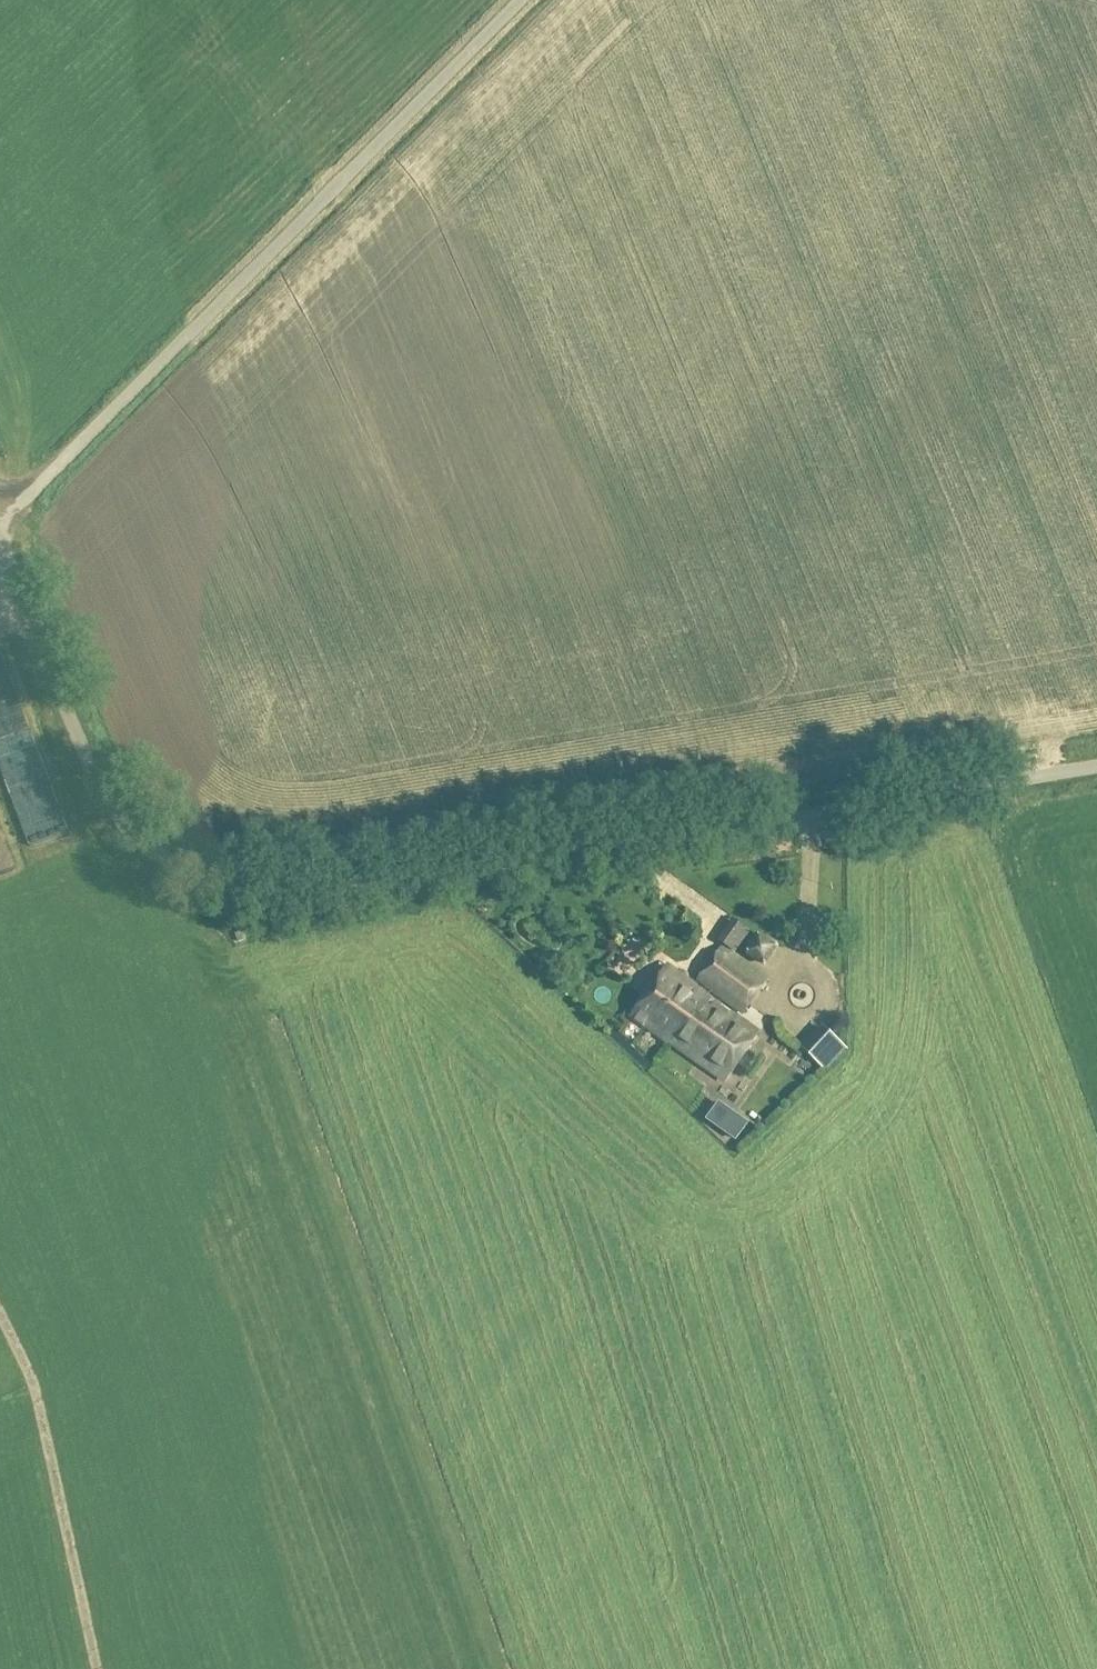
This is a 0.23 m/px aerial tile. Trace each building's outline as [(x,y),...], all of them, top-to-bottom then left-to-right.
[(22,678),(0,686),(0,717),(27,798),(59,787),(22,678)] [(32,805),(43,833),(80,818),(68,790),(32,805)] [(21,849),(12,824),(0,828),(0,857),(21,849)] [(237,941),(243,939),(240,931),(234,933),(237,941)] [(764,966),(778,944),(757,931),(744,953),(764,966)] [(697,980),(742,1012),(766,978),(721,946),(697,980)] [(668,965),(632,1016),(723,1080),(759,1029),(668,965)] [(832,1023),(810,1047),(831,1066),(853,1042),(832,1023)] [(740,1133),(753,1114),(721,1092),(708,1112),(740,1133)]
